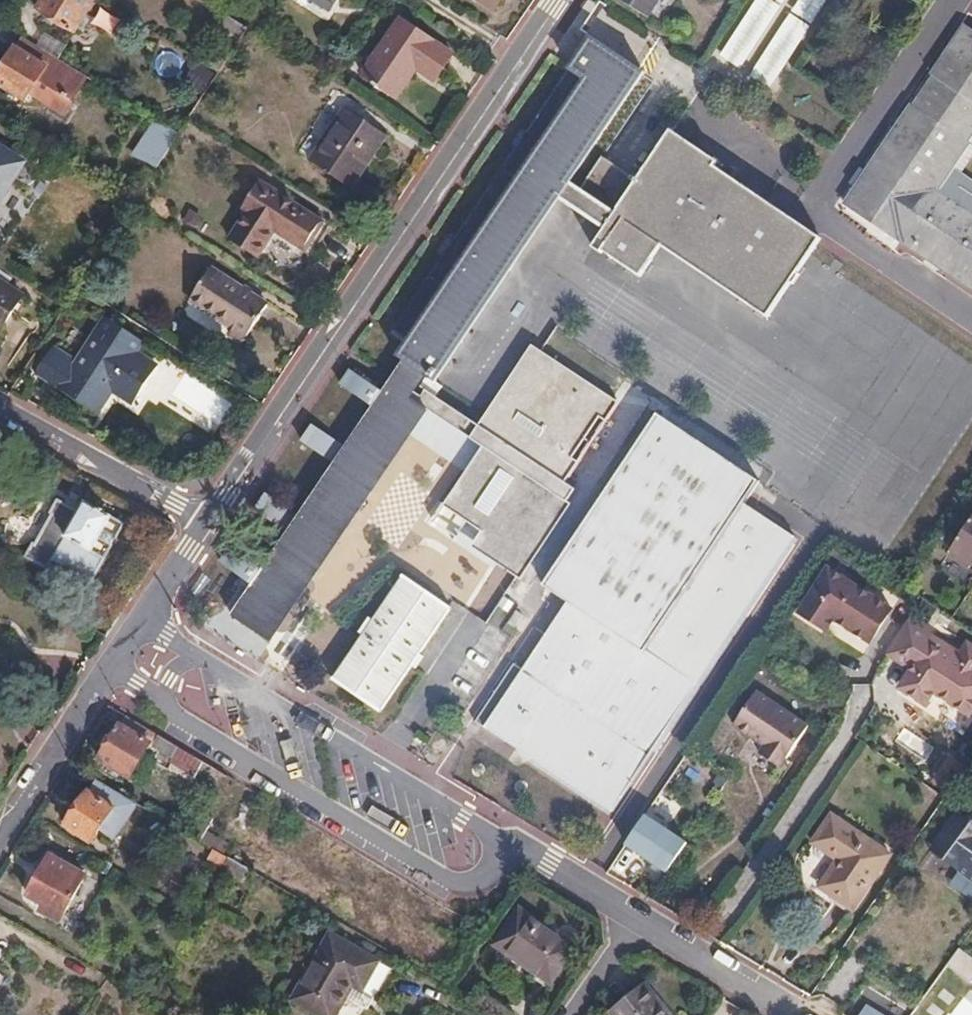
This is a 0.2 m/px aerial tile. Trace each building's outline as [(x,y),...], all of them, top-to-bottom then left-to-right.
[(39,9),(76,31),(95,0),(44,0),(39,9)] [(327,12),(335,0),(308,0),(327,12)] [(492,10),(498,0),(476,0),(492,10)] [(648,16),(657,0),(622,0),(648,16)] [(726,43),(744,55),(780,0),(755,0),(726,43)] [(759,65),(776,78),(827,0),(801,0),(759,65)] [(146,29),(116,10),(108,22),(139,40),(146,29)] [(605,17),(598,31),(634,48),(640,34),(605,17)] [(398,22),(361,76),(395,100),(413,73),(431,84),(449,57),(398,22)] [(957,181),(946,197),(935,189),(970,136),(971,133),(971,28),(967,24),(960,36),(919,97),(884,150),(845,207),(896,243),(899,239),(971,288),(971,191),(957,181)] [(568,179),(641,72),(588,36),(524,129),(518,125),(509,139),(515,143),(451,238),(444,233),(432,250),(438,254),(386,330),(402,340),(391,356),(398,361),(375,395),(345,375),(335,389),(365,410),(339,449),(308,429),(298,445),(329,466),(292,519),(261,498),(250,515),(282,536),(256,574),(225,552),(215,566),(246,587),(224,620),(264,647),(432,398),(480,429),(440,488),(444,491),(437,501),(456,514),(463,504),(516,540),(557,480),(547,473),(601,393),(571,373),(564,383),(515,350),(475,410),(432,381),(558,196),(604,227),(591,247),(599,253),(603,250),(641,276),(662,245),(771,318),(824,241),(668,135),(634,185),(621,176),(612,190),(588,173),(579,187),(568,179)] [(22,37),(0,69),(0,84),(24,99),(28,92),(50,105),(54,99),(63,96),(71,101),(86,77),(22,37)] [(215,55),(207,67),(218,74),(226,61),(215,55)] [(754,72),(734,82),(745,89),(758,81),(754,72)] [(745,89),(734,82),(732,83),(737,93),(745,89)] [(342,108),(306,162),(349,191),(384,136),(342,108)] [(161,137),(167,128),(157,122),(152,131),(161,137)] [(145,161),(156,168),(178,135),(167,128),(161,137),(145,161)] [(957,181),(963,172),(971,158),(971,133),(970,136),(935,189),(946,197),(957,181)] [(20,166),(0,153),(0,197),(20,166)] [(957,181),(971,191),(971,178),(963,172),(957,181)] [(244,215),(226,241),(254,260),(272,233),(302,253),(320,227),(257,184),(239,211),(244,215)] [(209,272),(188,302),(229,330),(226,335),(239,344),(263,309),(209,272)] [(20,301),(0,288),(0,331),(20,301)] [(51,348),(34,374),(93,414),(109,390),(130,404),(154,369),(133,355),(141,344),(104,319),(74,363),(51,348)] [(657,418),(543,585),(582,611),(497,737),(608,810),(648,752),(792,538),(741,503),(755,482),(657,418)] [(33,544),(31,547),(25,557),(46,569),(52,557),(93,581),(125,525),(84,501),(82,506),(78,512),(58,501),(51,513),(53,514),(36,544),(33,544)] [(948,555),(969,569),(971,565),(971,519),(948,555)] [(797,610),(818,624),(825,613),(832,618),(860,635),(877,610),(860,599),(865,593),(825,567),(797,610)] [(447,609),(400,578),(329,682),(377,713),(447,609)] [(825,613),(818,624),(826,629),(832,618),(825,613)] [(938,710),(946,698),(954,704),(971,715),(971,663),(950,649),(945,656),(922,641),(903,670),(925,684),(917,696),(938,710)] [(754,694),(732,727),(762,748),(757,756),(779,770),(807,728),(754,694)] [(946,698),(938,710),(946,715),(954,704),(946,698)] [(146,745),(155,750),(161,740),(122,717),(115,728),(114,728),(95,759),(126,777),(146,745)] [(161,740),(155,750),(171,759),(177,750),(161,740)] [(688,749),(679,762),(691,770),(699,757),(688,749)] [(171,759),(155,750),(148,761),(165,770),(171,759)] [(933,785),(946,794),(964,767),(951,758),(933,785)] [(132,803),(91,780),(63,826),(89,841),(94,832),(109,841),(132,803)] [(653,804),(625,847),(659,869),(677,842),(656,828),(666,813),(653,804)] [(936,844),(947,851),(943,856),(971,875),(971,822),(957,811),(936,844)] [(828,818),(809,847),(833,864),(816,890),(851,912),(886,858),(828,818)] [(947,851),(936,844),(932,848),(943,856),(947,851)] [(207,859),(220,867),(225,858),(211,850),(207,859)] [(47,857),(24,896),(59,916),(82,877),(47,857)] [(248,871),(231,861),(225,872),(242,881),(248,871)] [(516,912),(491,946),(546,986),(570,952),(516,912)] [(289,1001),(313,1014),(329,1014),(346,986),(364,997),(381,967),(325,935),(289,1001)] [(609,1014),(661,1014),(640,989),(609,1014)] [(845,1014),(880,1014),(855,1000),(845,1014)]
